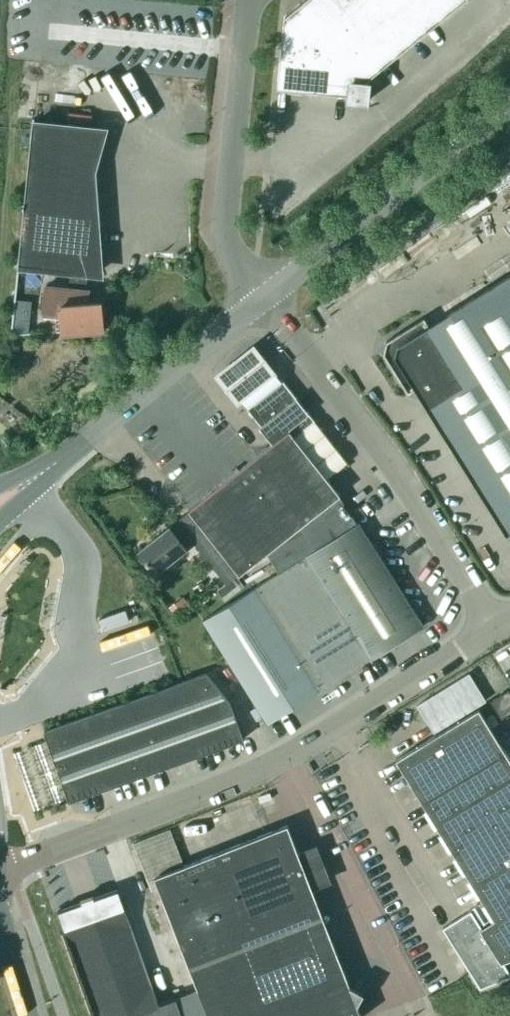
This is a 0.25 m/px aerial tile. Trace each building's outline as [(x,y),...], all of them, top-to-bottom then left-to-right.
[(464,0),(305,0),(285,16),(278,87),(347,94),(347,101),(370,103),(372,81),(368,80),(367,79),(385,65),(464,0)] [(32,118),(18,264),(71,269),(69,286),(45,284),(42,311),(59,313),(61,331),(109,328),(108,327),(103,327),(101,301),(89,302),(90,288),(86,288),(87,271),(99,272),(92,171),(103,131),(33,124),(34,118),(32,118)] [(383,354),(408,393),(416,388),(506,533),(509,531),(509,274),(429,325),(424,317),(386,341),(386,342),(384,353),(383,354)] [(12,318),(11,335),(27,334),(29,319),(27,319),(29,302),(16,301),(14,318),(12,318)] [(254,348),(215,379),(239,409),(278,377),(254,348)] [(274,442),(289,430),(310,414),(283,380),(247,408),(274,442)] [(239,573),(239,574),(267,552),(339,495),(289,430),(274,442),(189,510),(190,511),(239,573)] [(358,524),(339,495),(267,552),(279,573),(358,524)] [(226,583),(239,573),(190,511),(170,527),(169,527),(139,551),(155,573),(186,548),(185,547),(193,542),(226,583)] [(423,626),(358,524),(279,573),(203,620),(268,723),(337,679),(423,626)] [(183,597),(168,607),(175,617),(190,607),(183,597)] [(129,621),(125,610),(99,619),(103,630),(129,621)] [(207,673),(45,731),(70,801),(243,739),(232,704),(207,673)] [(509,711),(509,693),(508,690),(492,700),(502,716),(509,711)] [(479,708),(396,759),(485,902),(443,928),(481,989),(509,977),(509,971),(502,959),(509,956),(509,759),(479,708)] [(170,829),(133,843),(152,891),(159,888),(180,941),(246,915),(312,889),(287,825),(184,866),(170,829)] [(57,911),(64,929),(66,928),(97,1015),(183,1015),(176,997),(175,997),(162,1003),(159,1004),(119,891),(119,889),(57,911)] [(246,915),(180,941),(191,969),(257,943),(323,918),(312,889),(246,915)] [(176,997),(183,1015),(362,1015),(358,1005),(364,993),(349,984),(323,918),(257,943),(191,969),(199,989),(176,997)]
